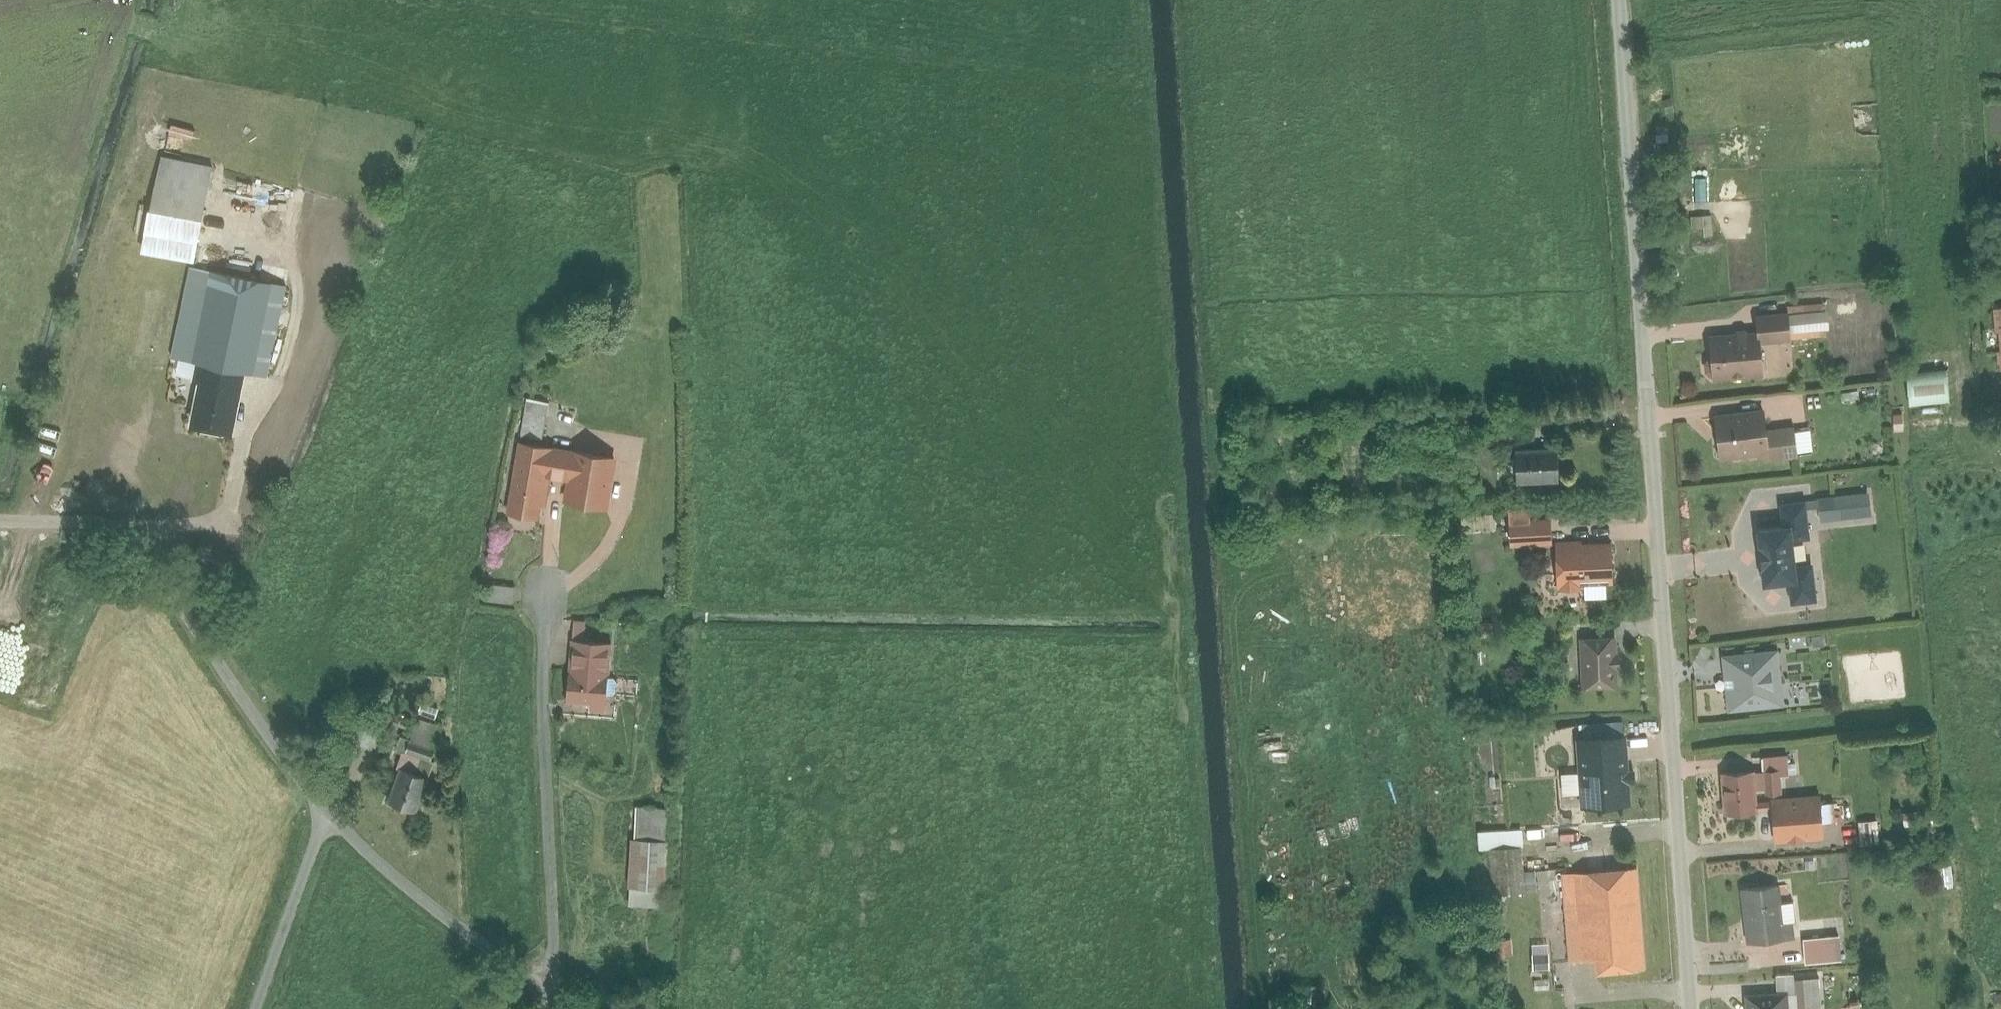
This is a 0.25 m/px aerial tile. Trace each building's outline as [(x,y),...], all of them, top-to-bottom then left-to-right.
[(165,154),(144,254),(191,264),(211,163),(165,154)] [(290,283),(192,265),(174,364),(202,370),(193,419),(235,427),(245,372),(273,377),(290,283)] [(1829,309),(1794,313),(1797,337),(1832,334),(1829,309)] [(1797,337),(1794,313),(1763,316),(1765,332),(1766,340),(1797,337)] [(1765,332),(1714,337),(1718,376),(1769,372),(1766,340),(1765,332)] [(1956,369),(1916,373),(1918,402),(1959,399),(1956,369)] [(530,424),(551,425),(552,398),(532,397),(530,424)] [(1774,409),(1721,416),(1726,456),(1779,449),(1776,429),(1774,409)] [(1780,457),(1804,454),(1800,426),(1776,429),(1779,449),(1780,457)] [(554,449),(516,443),(506,514),(543,519),(554,449)] [(1570,446),(1524,449),(1526,478),(1572,476),(1570,446)] [(615,458),(574,452),(568,503),(609,508),(615,458)] [(1825,520),(1875,513),(1872,492),(1823,498),(1825,515),(1825,520)] [(1815,516),(1825,515),(1823,498),(1813,499),(1815,516)] [(1813,499),(1785,503),(1788,525),(1804,523),(1806,537),(1817,536),(1815,516),(1813,499)] [(1559,519),(1530,521),(1532,544),(1561,542),(1559,519)] [(1788,525),(1760,528),(1767,583),(1795,579),(1811,577),(1809,563),(1806,537),(1804,523),(1788,525)] [(1618,541),(1559,545),(1562,588),(1621,584),(1618,541)] [(1798,602),(1824,599),(1820,561),(1809,563),(1811,577),(1795,579),(1798,602)] [(492,581),(490,598),(519,602),(521,585),(492,581)] [(1623,685),(1620,636),(1587,638),(1589,687),(1623,685)] [(609,643),(573,640),(569,700),(605,702),(609,643)] [(1780,646),(1721,652),(1727,708),(1786,701),(1780,646)] [(1630,800),(1625,735),(1575,739),(1580,804),(1630,800)] [(404,749),(387,807),(419,816),(436,758),(404,749)] [(1788,766),(1787,752),(1762,754),(1763,768),(1788,766)] [(1764,791),(1783,790),(1782,767),(1763,768),(1764,786),(1764,791)] [(1752,768),(1719,770),(1722,812),(1754,810),(1753,786),(1752,768)] [(1752,768),(1753,786),(1764,786),(1763,768),(1752,768)] [(1819,794),(1767,797),(1770,836),(1822,833),(1819,794)] [(1876,837),(1876,818),(1859,818),(1858,837),(1876,837)] [(668,839),(635,839),(634,886),(667,887),(668,839)] [(1518,845),(1488,847),(1491,892),(1522,889),(1520,869),(1518,845)] [(1648,966),(1639,867),(1573,873),(1580,958),(1597,956),(1598,970),(1648,966)] [(1538,888),(1536,868),(1520,869),(1522,889),(1538,888)] [(1777,882),(1740,886),(1745,939),(1794,935),(1793,919),(1781,920),(1777,882)] [(1837,933),(1800,937),(1802,961),(1840,958),(1837,933)] [(1786,1008),(1810,1008),(1823,1008),(1822,976),(1792,977),(1792,990),(1785,990),(1786,1008)] [(1743,991),(1743,1008),(1786,1008),(1785,990),(1743,991)]
